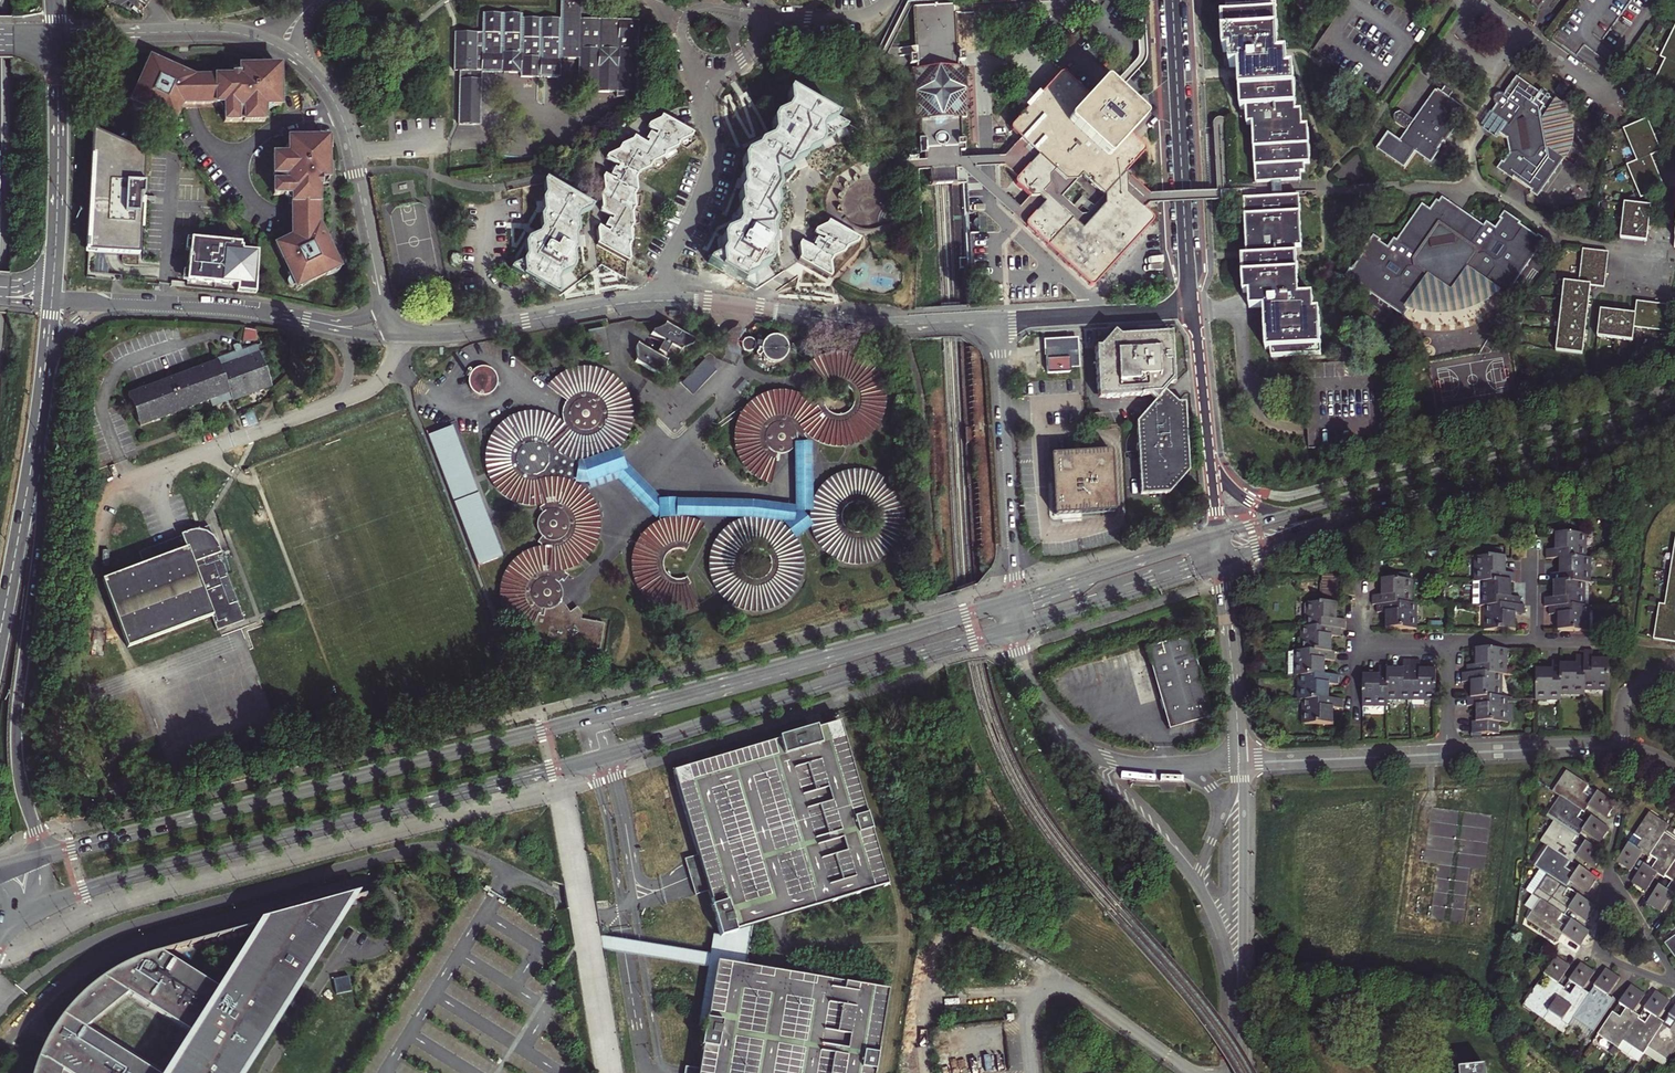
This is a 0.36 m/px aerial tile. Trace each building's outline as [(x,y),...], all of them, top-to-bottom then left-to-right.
[(637,97),(637,64),(638,20),(614,20),(589,19),(580,19),(580,0),(564,0),(559,0),(558,18),(544,17),(528,17),(520,17),(520,13),(508,13),(481,12),(481,22),(481,32),(479,71),(488,71),(507,72),(518,72),(518,77),(524,77),(544,77),(559,77),(559,59),(568,59),(577,59),(577,91),(606,92),(616,92),(616,97),(627,97),(629,99),(632,100),(635,99),(637,97)] [(1535,3),(1534,5),(1541,9),(1548,0),(1531,0),(1535,3)] [(1554,38),(1598,70),(1613,50),(1603,42),(1634,0),(1582,0),(1554,38)] [(917,67),(911,67),(912,96),(914,120),(918,120),(919,154),(926,154),(927,166),(928,171),(930,171),(931,185),(956,183),(956,171),(960,170),(959,164),(959,152),(963,150),(962,119),(967,118),(963,65),(957,66),(957,59),(957,52),(954,8),(953,4),(952,4),(952,1),(944,2),(943,2),(942,5),(923,6),(923,3),(918,3),(914,4),(914,7),(912,8),(914,52),(915,59),(915,61),(915,64),(917,64),(917,67)] [(1276,16),(1222,19),(1224,54),(1230,54),(1230,69),(1238,69),(1239,74),(1241,111),(1246,110),(1246,114),(1247,126),(1253,125),(1256,183),(1300,181),(1301,181),(1300,173),(1305,173),(1304,164),(1309,164),(1307,129),(1302,129),(1301,114),(1296,114),(1293,72),(1288,72),(1287,57),(1279,57),(1276,16)] [(1661,58),(1666,61),(1651,90),(1673,101),(1674,97),(1674,30),(1661,58)] [(464,32),(453,31),(452,70),(457,70),(457,77),(455,122),(469,123),(477,124),(479,71),(481,32),(464,32)] [(1597,72),(1598,70),(1554,38),(1553,40),(1597,72)] [(141,107),(158,114),(175,121),(181,107),(193,107),(224,108),(224,122),(265,123),(265,108),(281,108),(282,70),(279,68),(267,68),(241,68),(241,75),(232,75),(232,78),(194,77),(177,68),(152,55),(151,55),(147,56),(143,69),(144,70),(136,87),(135,86),(126,98),(132,101),(131,103),(132,105),(133,107),(134,108),(138,109),(141,107)] [(1015,178),(1014,181),(1015,183),(1029,197),(1020,207),(1013,215),(1024,225),(1048,247),(1052,251),(1089,285),(1091,285),(1093,285),(1153,222),(1153,220),(1153,218),(1143,210),(1152,200),(1152,197),(1129,175),(1127,173),(1145,153),(1145,151),(1145,148),(1130,135),(1148,114),(1121,90),(1102,109),(1066,75),(1062,73),(1060,74),(1058,75),(1047,87),(1036,99),(1020,117),(1011,126),(1011,130),(1012,132),(1020,138),(1017,141),(1000,161),(1017,177),(1015,178)] [(1537,198),(1565,159),(1558,154),(1557,155),(1549,149),(1545,126),(1547,125),(1546,119),(1556,105),(1549,100),(1548,101),(1517,79),(1503,99),(1500,97),(1498,97),(1496,98),(1495,99),(1494,103),(1495,104),(1497,107),(1491,115),(1494,118),(1494,117),(1502,122),(1501,123),(1506,127),(1500,135),(1509,142),(1511,155),(1504,164),(1503,163),(1498,170),(1514,181),(1514,180),(1531,192),(1530,193),(1537,198)] [(790,168),(793,163),(804,157),(805,153),(806,153),(818,146),(820,143),(832,137),(834,133),(845,127),(846,124),(790,92),(787,96),(789,105),(786,112),(775,116),(772,122),(773,134),(772,135),(770,139),(759,144),(757,148),(745,154),(742,161),(744,172),(741,177),(742,190),(739,196),(740,207),(738,211),(738,225),(735,230),(725,233),(722,240),(723,251),(719,257),(709,262),(708,264),(731,276),(754,289),(755,288),(753,275),(756,270),(768,265),(771,261),(769,248),(772,243),(771,231),(774,225),(772,214),(775,208),(774,197),(777,192),(775,178),(777,174),(790,168)] [(1447,142),(1462,120),(1456,115),(1461,108),(1438,92),(1437,94),(1435,93),(1415,123),(1403,114),(1398,114),(1395,115),(1394,119),(1395,123),(1408,133),(1401,143),(1431,163),(1444,145),(1446,146),(1448,143),(1447,142)] [(690,137),(691,134),(661,118),(660,121),(649,125),(647,128),(658,135),(657,138),(649,134),(645,140),(650,144),(649,148),(633,139),(632,141),(621,146),(618,152),(606,159),(619,167),(617,171),(614,169),(611,175),(615,177),(613,182),(604,177),(604,191),(600,197),(602,211),(616,219),(614,223),(608,221),(605,227),(612,231),(610,235),(598,228),(597,232),(598,244),(597,246),(608,252),(626,262),(628,260),(627,247),(629,243),(628,231),(631,226),(630,215),(633,209),(632,196),(635,191),(636,176),(637,173),(647,169),(650,163),(661,158),(664,153),(675,148),(677,143),(690,137)] [(1637,163),(1649,157),(1660,153),(1647,122),(1624,131),(1637,163)] [(144,156),(93,135),(87,254),(111,256),(138,257),(141,199),(142,199),(143,187),(142,186),(144,156)] [(280,263),(285,281),(283,283),(283,285),(284,289),(287,292),(289,292),(292,291),(295,295),(307,286),(307,284),(323,277),(324,278),(336,275),(339,271),(326,245),(316,225),(317,190),(319,190),(320,181),(327,182),(328,155),(328,145),(327,143),(326,141),(322,141),(320,142),(319,141),(287,140),(286,156),(272,156),(271,197),(286,198),(285,212),(285,241),(272,247),(280,263)] [(1663,190),(1649,157),(1637,163),(1627,167),(1641,199),(1663,190)] [(590,208),(591,207),(546,180),(544,183),(545,194),(543,200),(544,213),(541,218),(542,229),(539,235),(528,240),(526,245),(527,257),(524,262),(513,266),(511,270),(529,280),(559,295),(557,280),(559,276),(571,271),(574,266),(572,252),(575,249),(574,236),(576,233),(576,218),(578,215),(590,208)] [(1250,309),(1264,308),(1266,350),(1271,350),(1272,358),(1320,355),(1318,313),(1313,313),(1312,298),(1298,298),(1296,252),(1296,249),(1301,248),(1298,198),(1245,201),(1247,253),(1248,258),(1242,259),(1244,294),(1249,294),(1250,299),(1250,309)] [(1423,205),(1397,242),(1394,239),(1387,249),(1380,243),(1381,242),(1374,237),(1363,252),(1362,251),(1361,252),(1363,254),(1352,270),(1349,269),(1348,270),(1350,271),(1346,277),(1403,317),(1407,311),(1409,312),(1410,311),(1407,309),(1412,301),(1414,302),(1430,279),(1451,294),(1466,273),(1488,288),(1489,287),(1498,293),(1497,295),(1504,299),(1545,241),(1538,237),(1537,238),(1520,226),(1521,225),(1504,214),(1500,220),(1501,221),(1496,229),(1487,223),(1484,228),(1442,200),(1440,203),(1437,201),(1430,211),(1423,205)] [(1625,207),(1623,224),(1648,226),(1650,210),(1625,207)] [(814,246),(816,247),(814,250),(801,244),(800,246),(801,258),(799,261),(829,278),(831,275),(829,262),(831,258),(843,252),(846,248),(856,243),(858,240),(829,223),(827,226),(816,230),(815,233),(824,238),(822,242),(818,240),(814,246)] [(1622,239),(1646,241),(1648,226),(1623,224),(1622,239)] [(240,244),(190,240),(185,287),(255,293),(257,248),(240,247),(240,244)] [(602,265),(625,278),(626,262),(608,252),(602,265)] [(1580,286),(1590,288),(1604,289),(1608,255),(1584,252),(1580,286)] [(1565,285),(1563,301),(1588,304),(1590,288),(1580,286),(1565,285)] [(1563,301),(1561,318),(1586,321),(1588,304),(1563,301)] [(1671,307),(1636,303),(1635,316),(1633,328),(1668,332),(1671,307)] [(1615,340),(1619,314),(1601,312),(1598,338),(1615,340)] [(1633,328),(1635,316),(1619,314),(1615,340),(1632,342),(1633,328)] [(1561,318),(1559,335),(1584,338),(1586,321),(1561,318)] [(638,359),(636,362),(666,378),(666,377),(667,361),(668,357),(679,355),(681,349),(693,344),(694,340),(666,324),(664,326),(653,332),(651,336),(662,342),(659,352),(656,356),(638,346),(638,359)] [(1099,352),(1095,352),(1098,394),(1102,399),(1144,397),(1157,396),(1164,387),(1169,386),(1166,340),(1161,335),(1104,338),(1099,352)] [(1559,335),(1557,352),(1582,354),(1583,345),(1584,338),(1559,335)] [(759,356),(761,354),(762,356),(765,360),(769,363),(774,364),(779,363),(783,361),(787,355),(788,350),(787,345),(783,340),(779,337),(777,336),(772,336),(768,338),(764,341),(761,345),(756,344),(755,342),(754,340),(751,338),(749,338),(746,338),(744,340),(742,342),(741,344),(741,347),(742,350),(744,352),(746,353),(752,353),(754,351),(756,349),(757,350),(756,352),(756,354),(759,356)] [(1070,367),(1080,367),(1077,336),(1046,338),(1048,373),(1070,372),(1070,367)] [(221,361),(130,394),(142,427),(211,401),(214,407),(223,404),(220,398),(228,395),(231,401),(274,385),(259,346),(237,355),(238,359),(222,365),(221,361)] [(816,403),(814,406),(810,402),(801,397),(791,393),(775,392),(765,395),(751,403),(741,415),(738,420),(735,430),(735,446),(738,456),(746,470),(754,477),(769,483),(775,460),(777,455),(780,455),(784,455),(788,455),(791,453),(794,450),(796,448),(796,447),(798,444),(798,443),(798,440),(801,441),(806,439),(805,435),(807,433),(812,437),(824,443),(831,445),(844,445),(856,442),(862,439),(872,430),(877,425),(882,413),(885,400),(884,394),(881,381),(874,370),(865,361),(853,355),(840,353),(834,353),(821,356),(809,363),(826,382),(829,387),(834,385),(839,384),(844,386),(848,388),(852,392),(853,397),(854,402),(853,407),(850,411),(846,414),(841,416),(836,416),(831,415),(827,412),(824,408),(822,403),(816,403)] [(1387,361),(1305,365),(1306,383),(1306,393),(1308,429),(1309,448),(1392,443),(1387,361)] [(497,389),(498,383),(498,380),(495,374),(491,369),(485,367),(479,367),(474,369),(469,374),(467,379),(467,385),(468,388),(471,394),(476,397),(482,398),(488,397),(493,394),(497,389)] [(570,422),(563,426),(553,419),(542,414),(530,413),(518,414),(507,419),(497,427),(490,437),(486,448),(485,461),(487,473),(492,484),(500,493),(510,500),(522,504),(534,505),(546,502),(546,505),(543,506),(544,512),(540,514),(538,517),(536,521),(535,524),(536,528),(537,532),(538,535),(541,538),(538,542),(540,545),(538,549),(534,550),(520,556),(509,565),(505,572),(502,578),(500,589),(500,597),(503,611),(511,623),(516,629),(528,636),(538,615),(544,617),(546,609),(550,609),(554,607),(558,605),(561,601),(562,594),(561,588),(558,584),(561,581),(563,582),(566,577),(563,575),(563,570),(577,565),(587,558),(592,552),(599,538),(600,523),(599,515),(595,504),(588,494),(586,492),(584,491),(576,485),(565,481),(566,478),(570,478),(572,471),(574,464),(571,462),(571,459),(578,461),(583,461),(584,461),(590,461),(596,460),(602,458),(607,455),(613,451),(621,443),(627,432),(630,420),(630,407),(626,396),(619,385),(610,377),(599,372),(587,369),(574,370),(568,372),(558,378),(549,386),(568,400),(573,403),(569,409),(568,417),(570,422)] [(1186,470),(1182,404),(1173,405),(1161,394),(1134,426),(1136,472),(1137,486),(1138,499),(1163,498),(1186,470)] [(223,404),(231,401),(228,395),(220,398),(223,404)] [(569,409),(573,403),(568,400),(564,405),(562,412),(561,419),(563,426),(570,422),(568,417),(569,409)] [(450,424),(425,434),(476,563),(501,553),(450,424)] [(784,526),(795,541),(812,526),(803,514),(811,514),(814,444),(798,443),(798,444),(796,447),(796,448),(793,507),(753,502),(675,503),(675,500),(659,501),(608,455),(607,455),(602,458),(596,460),(590,461),(584,461),(583,461),(577,462),(575,462),(574,464),(572,471),(570,478),(570,480),(583,484),(584,491),(586,492),(614,485),(652,519),(656,515),(657,520),(668,520),(755,518),(765,520),(766,520),(784,523),(782,525),(784,526)] [(1115,512),(1111,452),(1050,455),(1054,516),(1115,512)] [(830,480),(823,487),(817,494),(813,503),(811,513),(812,526),(813,532),(817,540),(822,548),(829,555),(837,560),(847,563),(856,564),(866,563),(875,560),(883,555),(890,549),(896,541),(900,532),(902,523),(902,513),(900,504),(897,495),(891,487),(884,481),(876,476),(867,473),(857,472),(847,473),(838,476),(830,480)] [(798,551),(794,542),(795,541),(784,526),(782,528),(774,523),(766,520),(765,520),(755,518),(746,520),(737,523),(728,527),(721,534),(715,541),(712,550),(709,559),(709,569),(711,578),(715,587),(721,595),(728,601),(736,606),(745,609),(754,610),(764,609),(773,606),(781,602),(788,595),(794,588),(798,579),(800,570),(800,560),(798,551)] [(668,521),(662,522),(653,526),(646,532),(639,540),(635,549),(632,558),(632,568),(633,578),(637,587),(643,595),(650,602),(659,607),(668,610),(678,611),(688,609),(697,606),(687,586),(684,579),(679,581),(673,580),(668,578),(664,574),(662,568),(662,563),(664,558),(667,553),(672,550),(677,549),(683,550),(686,545),(689,546),(701,526),(692,522),(681,521),(672,521),(668,521)] [(115,577),(100,582),(125,651),(208,621),(213,635),(242,625),(216,555),(212,544),(207,529),(186,536),(154,548),(110,564),(115,577)] [(1564,558),(1582,558),(1582,535),(1561,535),(1560,551),(1556,551),(1547,551),(1547,558),(1560,558),(1564,558)] [(1502,574),(1502,558),(1480,558),(1480,582),(1481,582),(1486,582),(1508,582),(1512,582),(1515,582),(1515,574),(1507,574),(1502,574)] [(1564,575),(1559,575),(1551,575),(1551,582),(1555,582),(1560,582),(1581,582),(1586,582),(1586,558),(1582,558),(1564,558),(1564,575)] [(1671,572),(1666,607),(1674,608),(1674,573),(1671,572)] [(1409,605),(1409,581),(1387,581),(1386,597),(1382,596),(1373,596),(1373,605),(1377,605),(1409,605)] [(1486,582),(1486,606),(1490,606),(1521,606),(1521,599),(1512,599),(1508,598),(1508,582),(1486,582)] [(1550,606),(1580,606),(1581,582),(1560,582),(1560,599),(1554,599),(1545,599),(1545,606),(1550,606)] [(528,636),(528,637),(546,640),(545,642),(561,644),(561,641),(600,647),(604,621),(580,618),(581,612),(577,606),(569,611),(566,607),(564,609),(559,603),(558,605),(554,607),(550,609),(546,609),(544,617),(538,615),(528,636)] [(1333,620),(1333,604),(1312,604),(1311,629),(1342,628),(1346,628),(1346,620),(1337,620),(1333,620)] [(1413,630),(1413,605),(1409,605),(1377,605),(1377,613),(1386,613),(1391,613),(1391,630),(1413,630)] [(1654,639),(1674,642),(1674,608),(1666,607),(1660,605),(1654,639)] [(1490,606),(1490,631),(1512,631),(1512,615),(1517,615),(1524,615),(1524,606),(1521,606),(1490,606)] [(1563,632),(1585,632),(1586,607),(1580,606),(1550,606),(1550,615),(1559,615),(1563,615),(1563,632)] [(1328,636),(1333,636),(1342,636),(1342,628),(1311,629),(1306,629),(1306,652),(1328,652),(1328,636)] [(1186,640),(1143,652),(1166,733),(1209,721),(1186,640)] [(1503,674),(1503,650),(1482,649),(1482,666),(1477,666),(1468,666),(1467,674),(1499,674),(1503,674)] [(1303,676),(1322,676),(1322,661),(1326,661),(1334,661),(1334,652),(1332,652),(1328,652),(1306,652),(1301,653),(1299,653),(1299,676),(1303,676)] [(1585,687),(1610,688),(1610,665),(1593,665),(1593,659),(1593,652),(1585,652),(1585,657),(1585,687)] [(1585,687),(1585,657),(1577,657),(1577,665),(1577,670),(1562,670),(1562,692),(1585,692),(1585,687)] [(1404,675),(1389,675),(1389,696),(1413,697),(1413,661),(1404,661),(1404,670),(1404,675)] [(1413,697),(1437,697),(1437,675),(1420,675),(1420,670),(1420,661),(1413,661),(1413,697)] [(1537,675),(1537,697),(1562,698),(1562,692),(1562,670),(1562,665),(1562,661),(1553,661),(1553,670),(1553,675),(1537,675)] [(1389,696),(1389,675),(1389,670),(1389,667),(1380,667),(1380,676),(1380,680),(1364,680),(1364,703),(1389,703),(1389,702),(1389,696)] [(1463,683),(1472,683),(1476,683),(1476,698),(1498,699),(1499,674),(1467,674),(1463,674),(1463,683)] [(1325,685),(1330,685),(1338,685),(1338,676),(1326,676),(1322,676),(1303,676),(1303,700),(1308,700),(1325,700),(1325,685)] [(1477,707),(1481,707),(1481,723),(1501,723),(1503,723),(1503,699),(1498,699),(1476,698),(1472,698),(1468,698),(1468,706),(1477,707)] [(1307,725),(1329,725),(1329,709),(1334,709),(1342,709),(1343,700),(1330,700),(1325,700),(1308,700),(1307,725)] [(838,723),(673,771),(698,855),(702,869),(705,882),(708,891),(721,934),(752,925),(768,921),(783,916),(887,886),(838,723)] [(1477,723),(1473,723),(1473,738),(1501,737),(1501,723),(1481,723),(1477,723)] [(1588,788),(1566,773),(1553,793),(1561,798),(1582,812),(1584,813),(1589,807),(1607,819),(1615,807),(1597,794),(1592,801),(1583,795),(1588,788)] [(1582,812),(1561,798),(1547,818),(1554,823),(1572,834),(1576,828),(1582,832),(1600,844),(1610,830),(1592,818),(1587,825),(1578,819),(1582,812)] [(1669,827),(1649,814),(1616,862),(1630,871),(1642,854),(1648,857),(1664,834),(1669,827)] [(1572,834),(1554,823),(1541,843),(1548,847),(1567,860),(1571,853),(1576,856),(1595,869),(1603,856),(1585,843),(1580,850),(1571,844),(1576,837),(1572,834)] [(1582,832),(1576,828),(1572,834),(1576,837),(1578,838),(1582,832)] [(1664,834),(1648,857),(1631,883),(1644,891),(1656,874),(1662,878),(1674,860),(1674,842),(1664,834)] [(1567,860),(1548,847),(1534,867),(1547,875),(1560,884),(1564,878),(1571,882),(1588,894),(1597,881),(1579,868),(1574,876),(1565,870),(1570,862),(1567,860)] [(1572,863),(1576,856),(1571,853),(1567,860),(1570,862),(1572,863)] [(702,869),(698,855),(685,859),(689,873),(692,886),(695,895),(708,891),(705,882),(702,869)] [(1662,878),(1646,903),(1660,914),(1672,895),(1674,898),(1674,860),(1662,878)] [(1587,922),(1596,908),(1578,896),(1573,904),(1564,898),(1569,890),(1567,888),(1560,884),(1547,875),(1533,895),(1540,900),(1559,913),(1563,906),(1569,910),(1587,922)] [(1571,882),(1564,878),(1560,884),(1567,888),(1571,882)] [(316,894),(268,908),(261,919),(254,930),(281,922),(279,914),(319,902),(316,894)] [(1559,913),(1540,900),(1527,920),(1553,938),(1557,932),(1562,935),(1580,947),(1590,934),(1572,922),(1568,928),(1558,922),(1563,915),(1559,913)] [(40,1032),(36,1039),(29,1055),(24,1071),(24,1072),(159,1072),(81,1026),(118,995),(188,1038),(167,1072),(209,1072),(213,1066),(215,1067),(217,1067),(220,1067),(222,1066),(223,1065),(224,1064),(225,1063),(226,1061),(226,1059),(226,1058),(226,1056),(225,1054),(225,1053),(224,1052),(224,1051),(223,1051),(225,1048),(234,1053),(297,951),(295,949),(315,916),(312,914),(319,902),(279,914),(281,922),(254,930),(216,992),(159,957),(153,959),(150,951),(118,961),(103,968),(96,973),(83,982),(70,993),(64,999),(49,1018),(40,1032)] [(1563,906),(1559,913),(1563,915),(1564,917),(1569,910),(1563,906)] [(261,919),(150,951),(153,959),(159,957),(254,930),(261,919)] [(1557,932),(1553,938),(1559,941),(1562,935),(1557,932)] [(1665,944),(1674,958),(1674,936),(1665,944)] [(1570,967),(1556,957),(1544,976),(1551,980),(1545,990),(1537,985),(1523,1006),(1543,1020),(1548,1013),(1560,996),(1553,991),(1557,985),(1570,967)] [(716,963),(713,987),(699,1068),(698,1072),(874,1072),(888,991),(787,974),(771,972),(746,968),(716,963)] [(1563,991),(1560,996),(1548,1013),(1564,1024),(1561,1029),(1564,1031),(1567,1026),(1584,1001),(1579,997),(1583,991),(1594,974),(1581,965),(1569,982),(1576,986),(1569,996),(1563,991)] [(1587,997),(1584,1001),(1567,1026),(1588,1039),(1610,1006),(1604,1003),(1608,997),(1620,979),(1605,969),(1593,987),(1601,993),(1595,1002),(1587,997)] [(349,976),(333,979),(336,995),(351,992),(349,976)] [(1564,990),(1557,985),(1553,991),(1560,996),(1563,991),(1564,990)] [(1634,1023),(1628,1019),(1632,1013),(1644,995),(1630,986),(1630,987),(1619,1003),(1626,1008),(1620,1018),(1612,1013),(1599,1032),(1598,1035),(1611,1044),(1609,1047),(1612,1048),(1608,1054),(1611,1056),(1615,1051),(1634,1023)] [(1589,994),(1583,991),(1579,997),(1584,1001),(1587,997),(1589,994)] [(1637,1019),(1634,1023),(1615,1051),(1635,1065),(1642,1055),(1647,1047),(1660,1029),(1654,1025),(1658,1019),(1670,1001),(1655,992),(1643,1009),(1651,1014),(1644,1024),(1637,1019)] [(1613,1000),(1608,997),(1604,1003),(1610,1006),(1613,1000)] [(1660,1029),(1647,1047),(1667,1060),(1674,1049),(1674,1007),(1664,1023),(1660,1029)] [(1628,1019),(1634,1023),(1637,1019),(1638,1017),(1632,1013),(1628,1019)] [(1654,1025),(1660,1029),(1664,1023),(1658,1019),(1654,1025)] [(1667,1060),(1647,1047),(1642,1055),(1662,1068),(1667,1060)] [(234,1053),(225,1048),(223,1051),(224,1051),(224,1052),(225,1053),(225,1054),(226,1056),(226,1058),(226,1059),(226,1061),(225,1063),(224,1064),(223,1065),(222,1066),(220,1067),(217,1067),(215,1067),(213,1066),(209,1072),(223,1072),(234,1053)]
